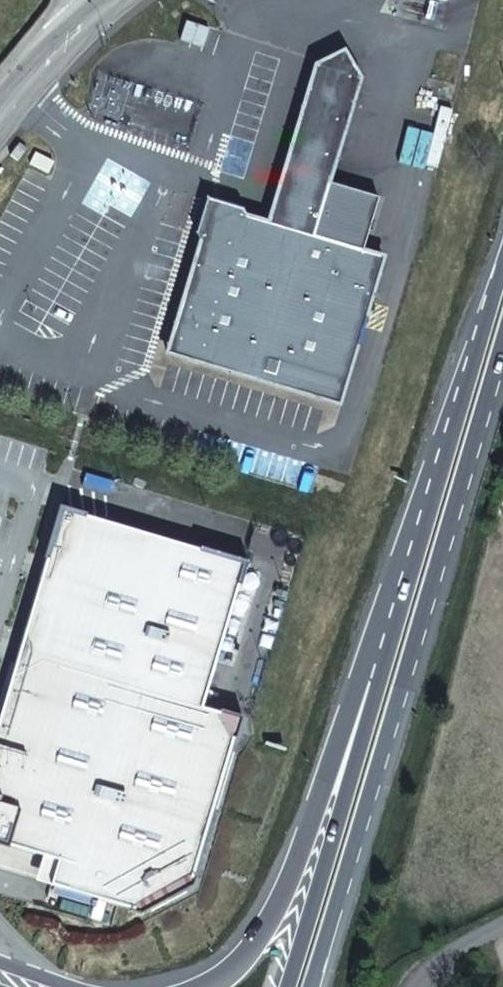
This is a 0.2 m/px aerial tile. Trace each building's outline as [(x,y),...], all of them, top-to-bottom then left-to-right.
[(360,77),(315,64),(268,223),(241,215),(241,218),(226,225),(205,235),(202,234),(173,333),(187,358),(321,399),(344,385),(377,277),(363,251),(361,251),(378,197),(328,182),(360,77)] [(241,218),(241,215),(219,208),(211,206),(202,234),(205,235),(241,218)] [(363,251),(377,277),(383,257),(363,251)] [(187,358),(173,333),(167,352),(187,358)] [(338,404),(344,385),(321,399),(338,404)] [(0,717),(0,842),(57,860),(50,884),(133,910),(134,907),(186,879),(189,879),(231,739),(229,738),(217,717),(217,714),(199,708),(251,545),(68,489),(0,717)] [(236,719),(217,714),(217,717),(229,738),(231,739),(236,719)]
